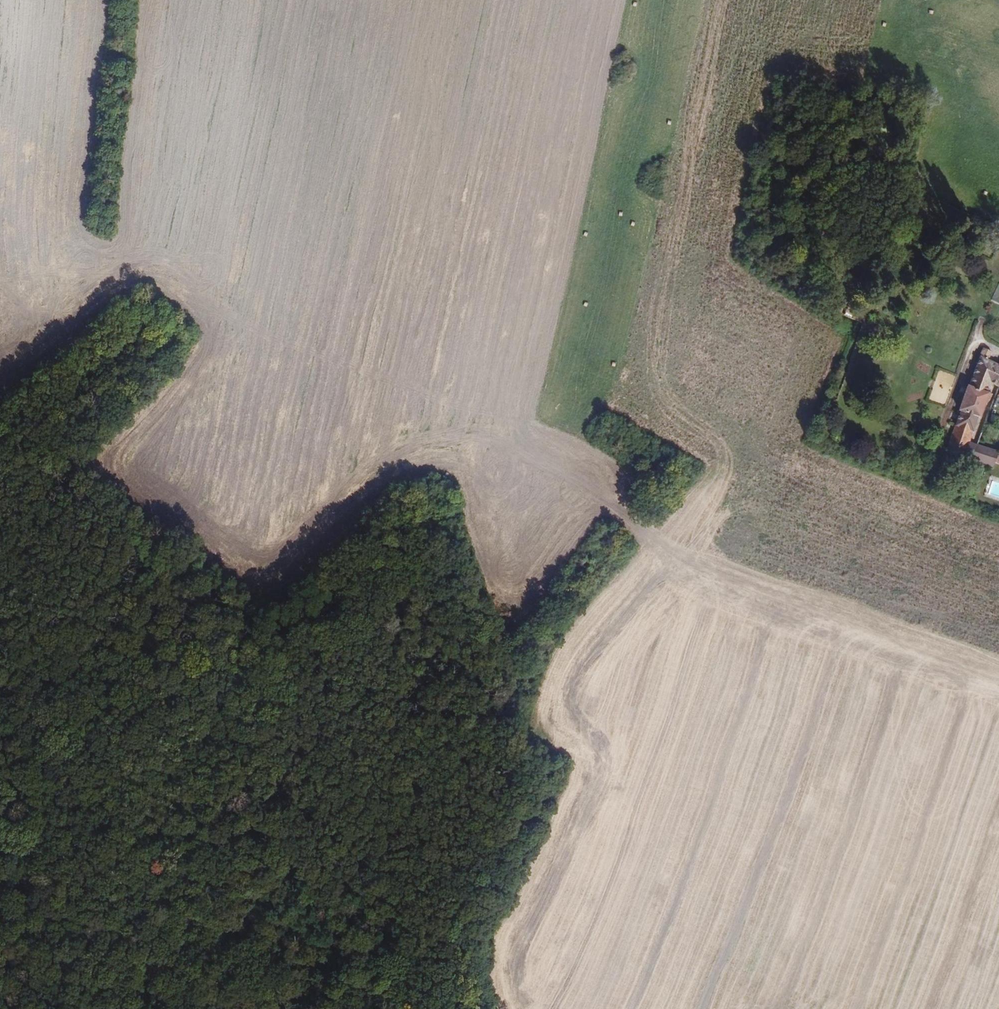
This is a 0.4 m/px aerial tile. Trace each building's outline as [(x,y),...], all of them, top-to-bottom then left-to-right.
[(971,453),(978,434),(972,431),(980,410),(982,410),(992,386),(990,385),(993,377),(998,379),(998,358),(988,353),(992,344),(984,341),(971,379),(968,378),(959,402),(962,404),(946,445),(971,453)] [(978,434),(971,453),(992,460),(998,441),(978,434)]
